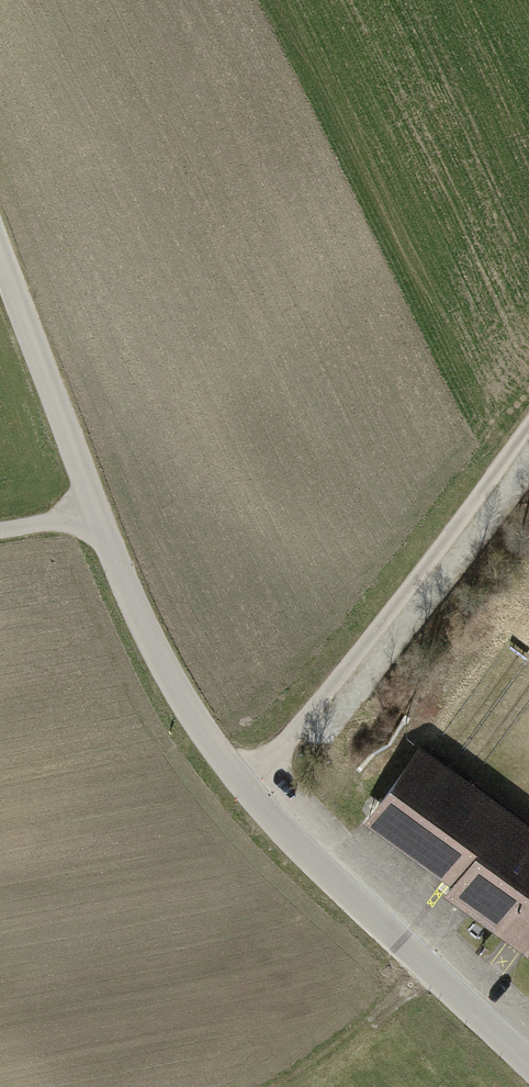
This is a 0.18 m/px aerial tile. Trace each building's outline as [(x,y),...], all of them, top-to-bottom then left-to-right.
[(365,825),(445,882),(437,892),(517,949),(521,943),(528,949),(528,824),(421,747),(365,825)]
